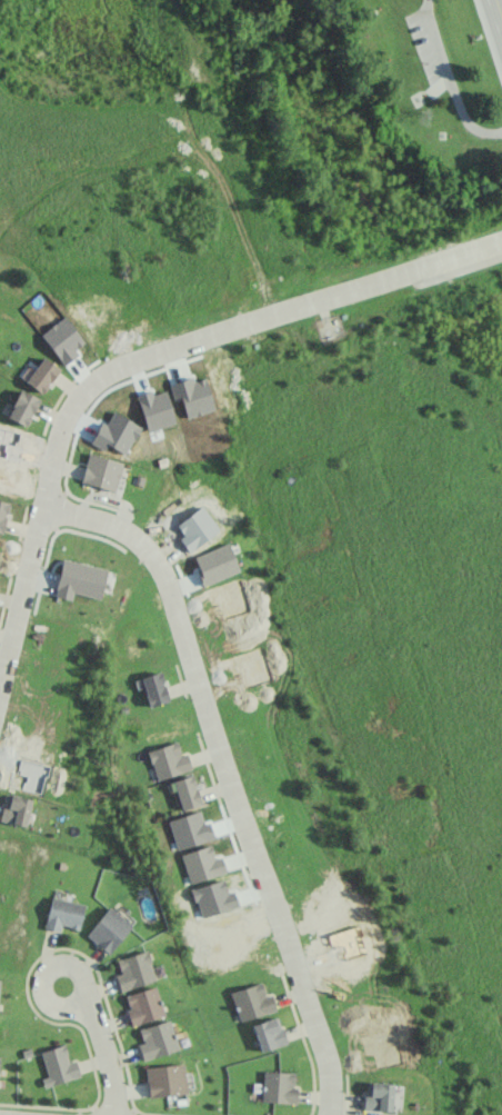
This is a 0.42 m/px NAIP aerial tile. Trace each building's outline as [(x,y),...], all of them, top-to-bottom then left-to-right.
[(57,369),(40,357),(22,382),(38,394),(57,369)] [(3,417),(22,427),(37,400),(17,389),(3,417)] [(78,482),(114,492),(122,463),(86,453),(78,482)] [(198,559),(210,586),(245,571),(234,544),(198,559)] [(107,569),(59,559),(52,597),(71,601),(72,594),(101,599),(107,569)] [(154,707),(174,701),(165,672),(145,678),(154,707)] [(187,755),(185,744),(155,749),(160,779),(197,772),(194,754),(187,755)] [(179,781),(188,811),(208,804),(198,775),(179,781)] [(6,793),(0,815),(0,820),(27,827),(34,800),(6,793)] [(90,906),(55,896),(46,928),(64,932),(66,925),(83,930),(90,906)] [(115,954),(138,926),(115,907),(91,935),(115,954)] [(162,980),(153,950),(122,960),(127,974),(121,976),(126,992),(162,980)] [(276,1011),(271,994),(266,996),(262,983),(232,992),(241,1022),(276,1011)] [(139,1026),(170,1016),(161,987),(129,997),(139,1026)] [(251,1025),(260,1052),(287,1044),(278,1017),(251,1025)] [(145,1030),(149,1043),(144,1045),(149,1061),(184,1050),(175,1020),(145,1030)] [(45,1052),(53,1077),(46,1079),(49,1088),(86,1076),(81,1060),(75,1062),(70,1045),(45,1052)] [(188,1064),(151,1068),(154,1097),(191,1093),(188,1064)] [(295,1073),(263,1072),(262,1102),(294,1103),(295,1073)] [(361,1111),(389,1112),(390,1083),(362,1082),(361,1111)]
